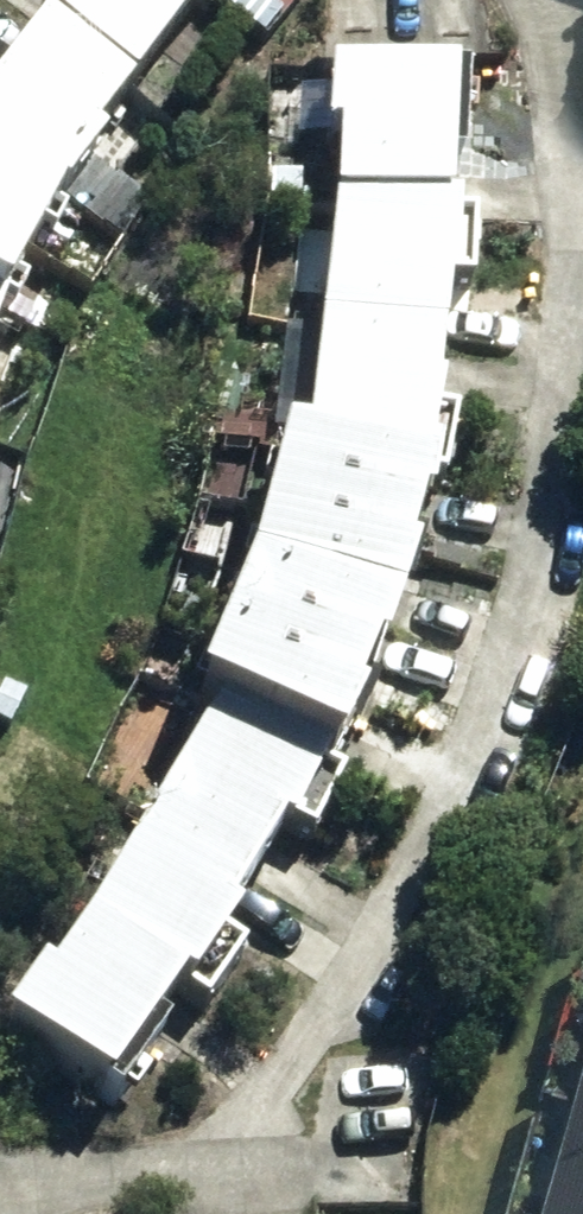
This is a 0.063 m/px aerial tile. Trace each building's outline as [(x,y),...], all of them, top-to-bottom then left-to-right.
[(73,172),(102,132),(95,126),(143,67),(51,0),(49,0),(3,60),(0,65),(0,123),(73,172)] [(143,67),(191,0),(51,0),(143,67)] [(337,201),(450,206),(452,150),(469,152),(470,63),(335,58),(332,122),(341,122),(337,201)] [(0,123),(0,209),(40,233),(73,172),(0,123)] [(472,207),(450,206),(337,201),(324,315),(443,329),(448,275),(471,275),(472,207)] [(40,233),(0,209),(0,284),(9,288),(40,233)] [(9,288),(0,284),(0,308),(9,288)] [(435,404),(443,329),(324,315),(310,430),(441,455),(447,455),(455,406),(435,404)] [(441,455),(310,430),(288,426),(270,493),(419,527),(425,501),(433,503),(441,455)] [(411,551),(419,527),(270,493),(253,558),(406,599),(420,553),(411,551)] [(227,617),(370,674),(380,649),(388,651),(406,599),(253,558),(227,617)] [(333,764),(366,702),(359,698),(370,674),(227,617),(194,690),(217,703),(333,764)] [(344,770),(333,764),(217,703),(148,816),(250,877),(288,816),(311,827),(344,770)] [(218,929),(250,877),(148,816),(88,915),(182,979),(207,996),(241,944),(218,929)] [(182,979),(88,915),(51,967),(44,961),(10,1008),(121,1089),(172,1016),(161,1009),(182,979)] [(556,1213),(582,1213),(582,1115),(556,1213)]
